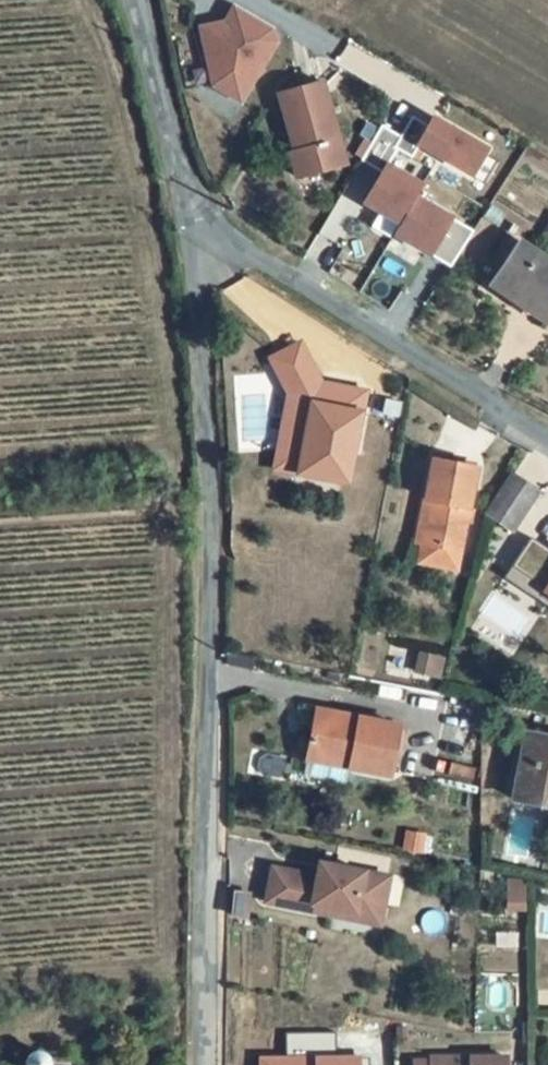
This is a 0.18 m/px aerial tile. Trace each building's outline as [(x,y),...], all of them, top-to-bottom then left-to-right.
[(223,25),(199,30),(210,87),(237,103),(272,45),(269,29),(234,8),(223,25)] [(325,85),(281,96),(295,150),(289,151),(295,177),(337,166),(332,147),(340,145),(325,85)] [(428,127),(412,118),(400,138),(394,148),(412,158),(420,145),(472,175),(487,149),(433,118),(428,127)] [(400,138),(382,127),(361,161),(382,173),(364,204),(400,224),(393,235),(453,271),(475,234),(415,199),(422,187),(384,165),(394,148),(400,138)] [(523,245),(495,287),(547,321),(547,320),(547,261),(523,245)] [(294,389),(304,380),(293,368),(283,377),(294,389)] [(320,430),(322,431),(330,407),(304,380),(294,389),(283,377),(266,394),(296,425),(287,470),(313,475),(320,430)] [(322,431),(367,438),(371,414),(330,407),(322,431)] [(322,431),(320,430),(313,475),(308,499),(347,506),(352,480),(359,481),(367,438),(322,431)] [(474,464),(433,457),(419,538),(423,539),(420,557),(458,563),(474,464)] [(313,475),(287,470),(283,494),(308,499),(313,475)] [(541,492),(511,473),(486,513),(516,532),(541,492)] [(533,535),(504,578),(547,608),(547,546),(533,535)] [(417,649),(411,670),(438,677),(444,656),(417,649)] [(399,722),(315,706),(305,756),(389,772),(399,722)] [(515,761),(503,828),(547,837),(547,767),(515,761)] [(334,915),(335,908),(382,916),(390,876),(321,863),(318,877),(317,884),(306,882),(308,875),(274,869),(268,902),(334,915)] [(317,884),(318,877),(308,875),(306,882),(317,884)] [(247,897),(237,895),(235,912),(245,913),(247,897)] [(288,1058),(335,1057),(334,1035),(288,1035),(288,1058)] [(359,1057),(335,1057),(288,1058),(261,1058),(261,1064),(360,1064),(359,1059),(359,1057)]
